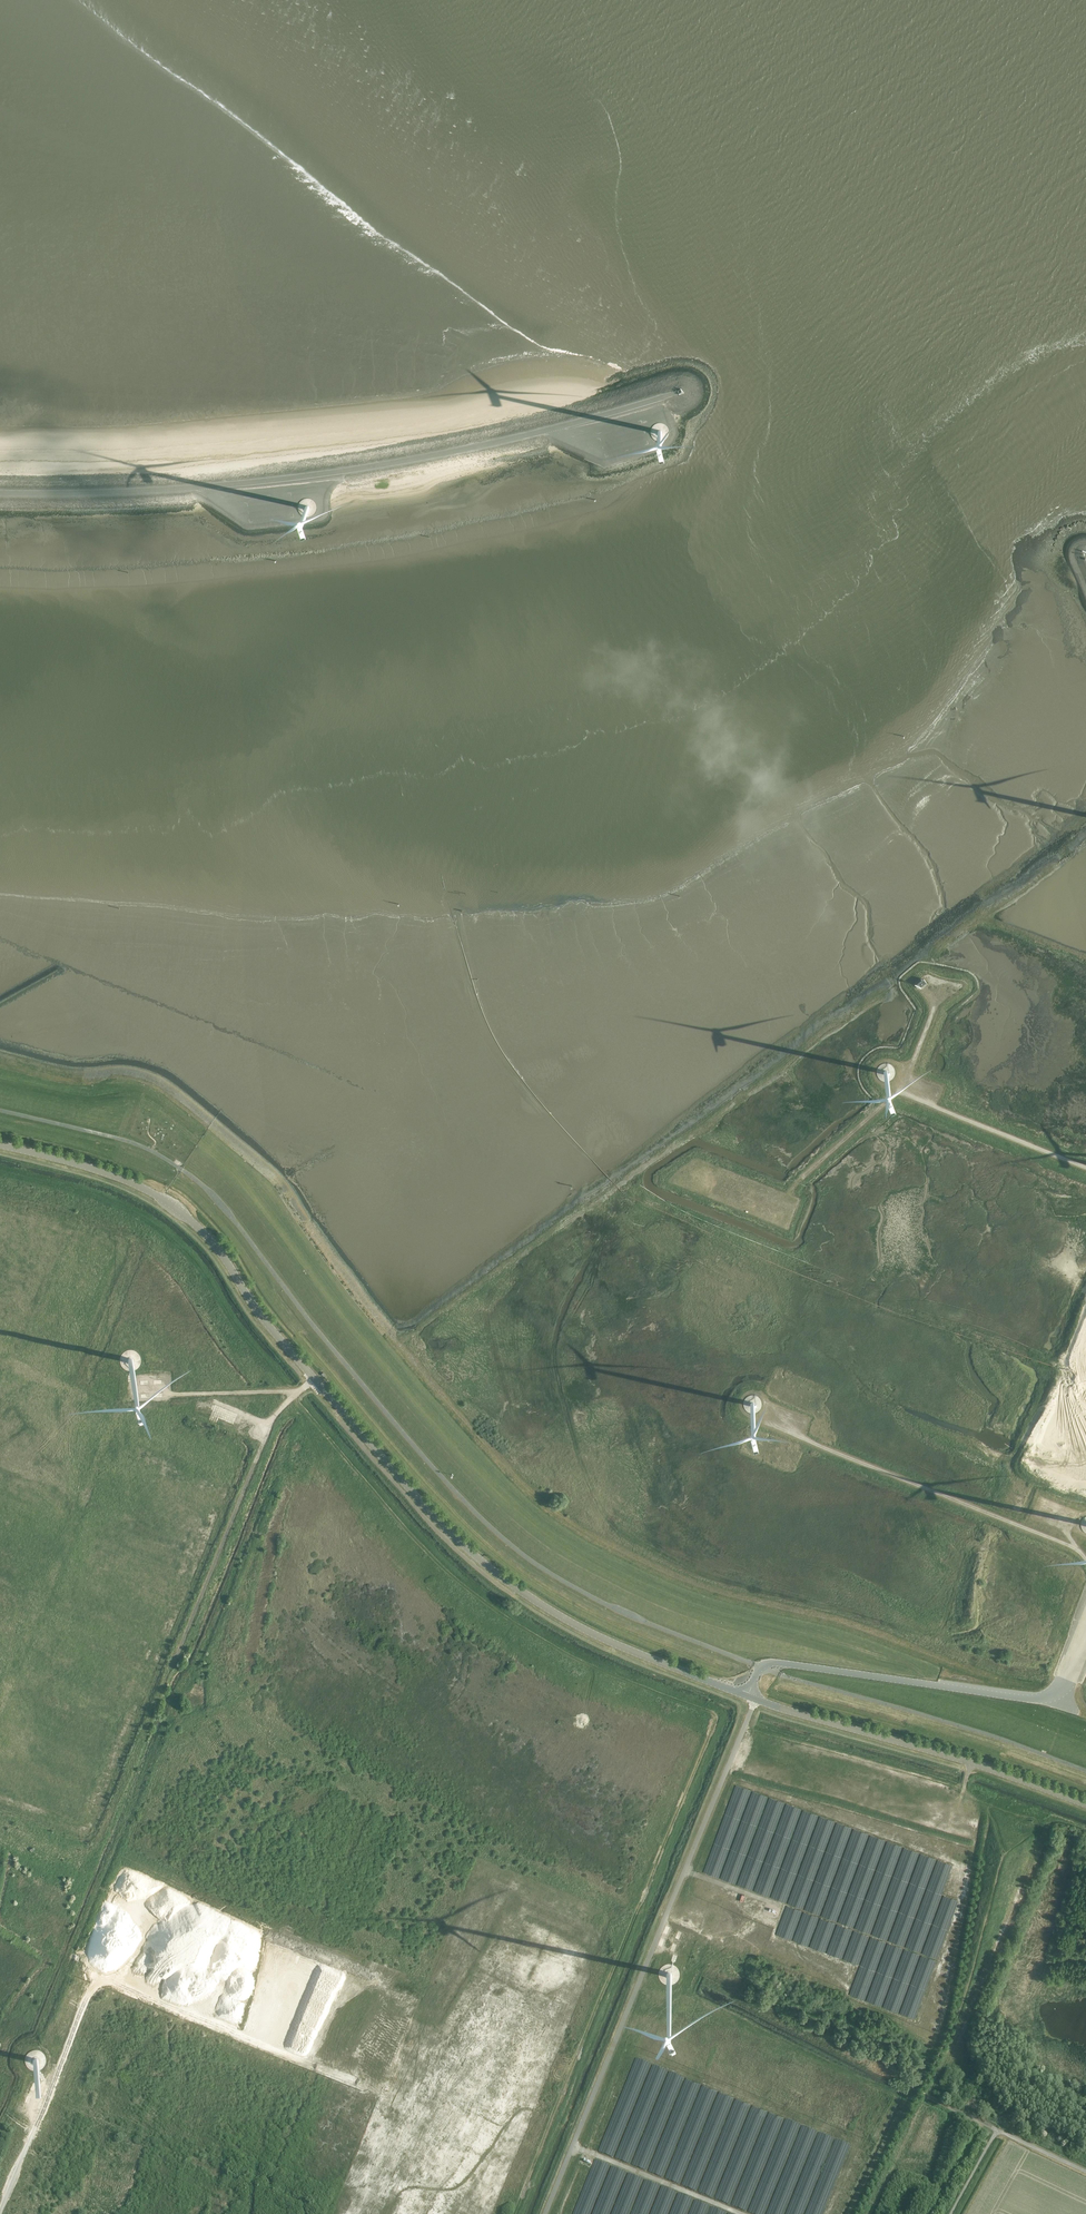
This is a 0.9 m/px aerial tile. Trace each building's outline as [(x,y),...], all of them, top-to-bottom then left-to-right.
[(179,1475),(179,1461),(172,1461),(172,1457),(168,1457),(168,1463),(165,1464),(165,1468),(166,1468),(166,1475),(170,1475),(179,1475)]
